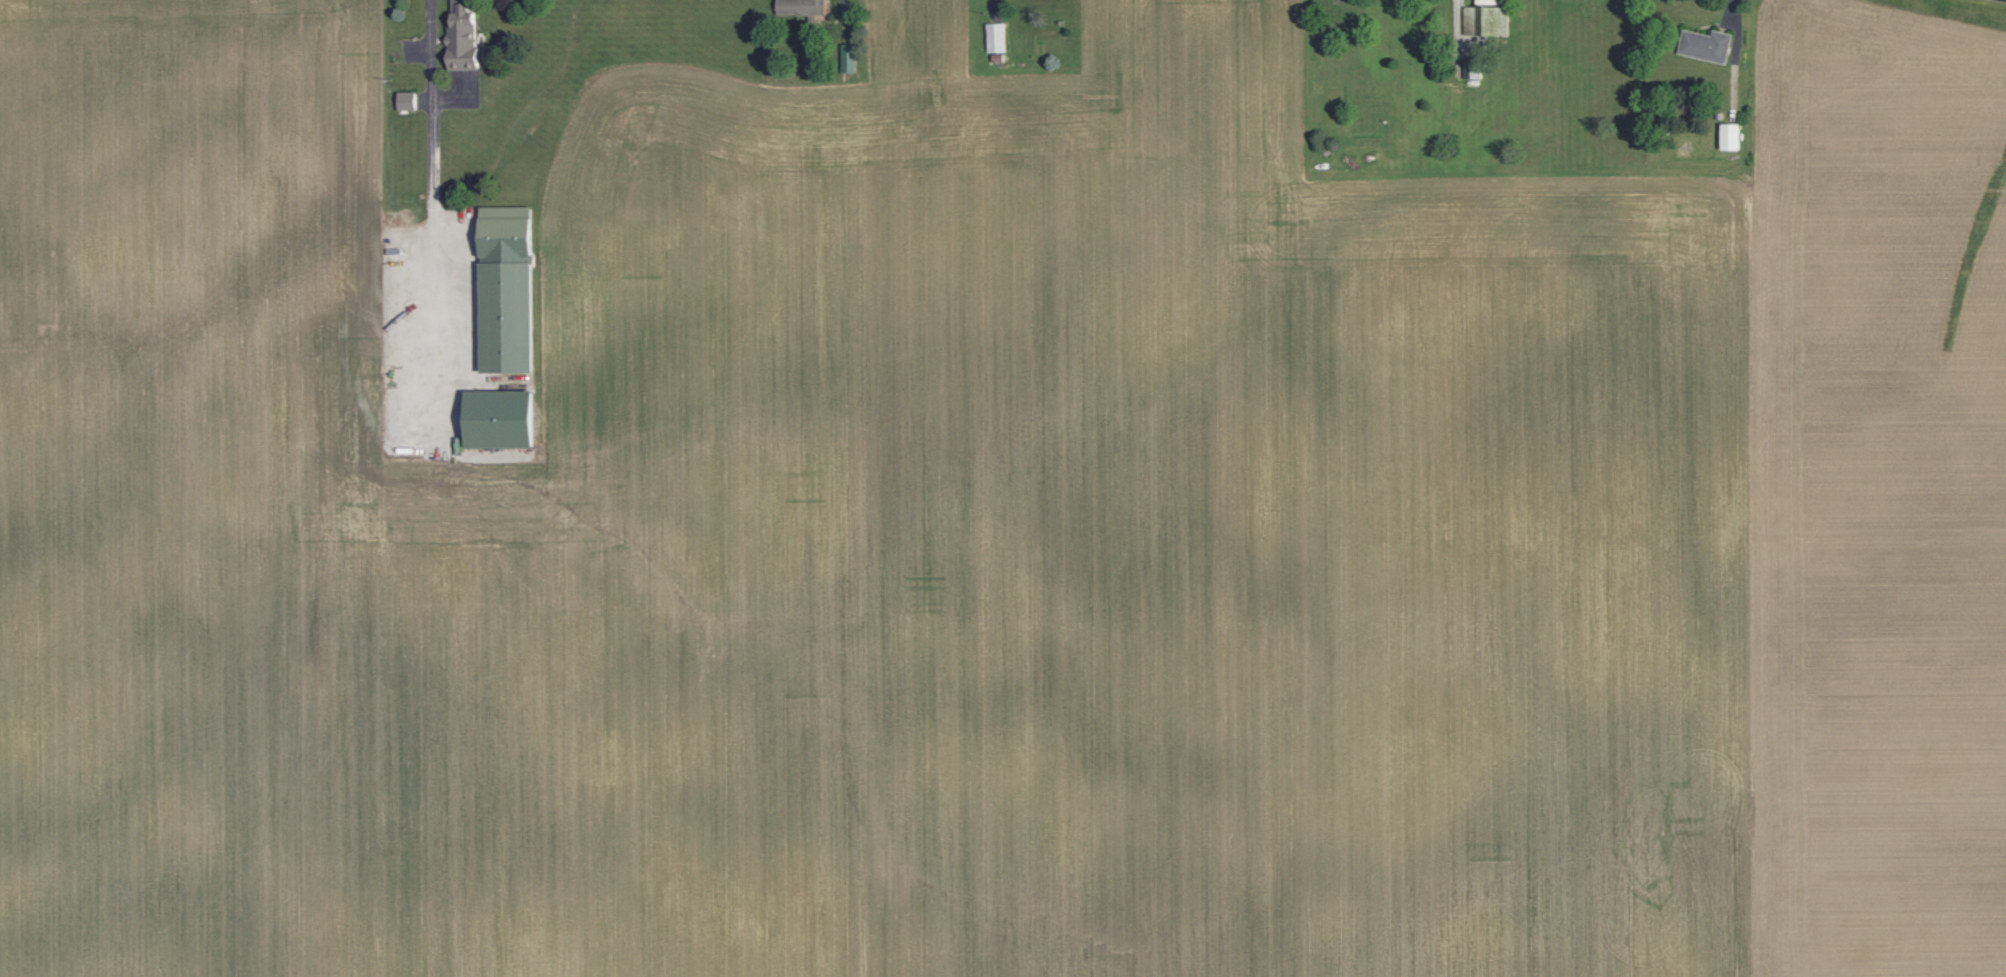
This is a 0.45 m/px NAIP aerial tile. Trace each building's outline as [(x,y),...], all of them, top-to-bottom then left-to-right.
[(826,15),(826,0),(776,0),(776,15),(826,15)] [(475,70),(475,12),(468,12),(468,5),(448,5),(448,69),(475,70)] [(1463,29),(1473,29),(1473,35),(1485,35),(1485,11),(1476,11),(1476,7),(1464,6),(1463,29)] [(1005,52),(1004,23),(987,23),(988,52),(1005,52)] [(1732,34),(1712,30),(1711,35),(1684,29),(1678,53),(1726,64),(1732,34)] [(855,44),(842,44),(841,72),(855,73),(855,44)] [(414,110),(415,92),(397,92),(397,110),(414,110)] [(1740,124),(1722,123),(1721,150),(1739,150),(1740,124)] [(479,258),(480,371),(532,371),(531,205),(479,206),(479,258)] [(532,389),(464,390),(465,447),(532,446),(532,389)]
